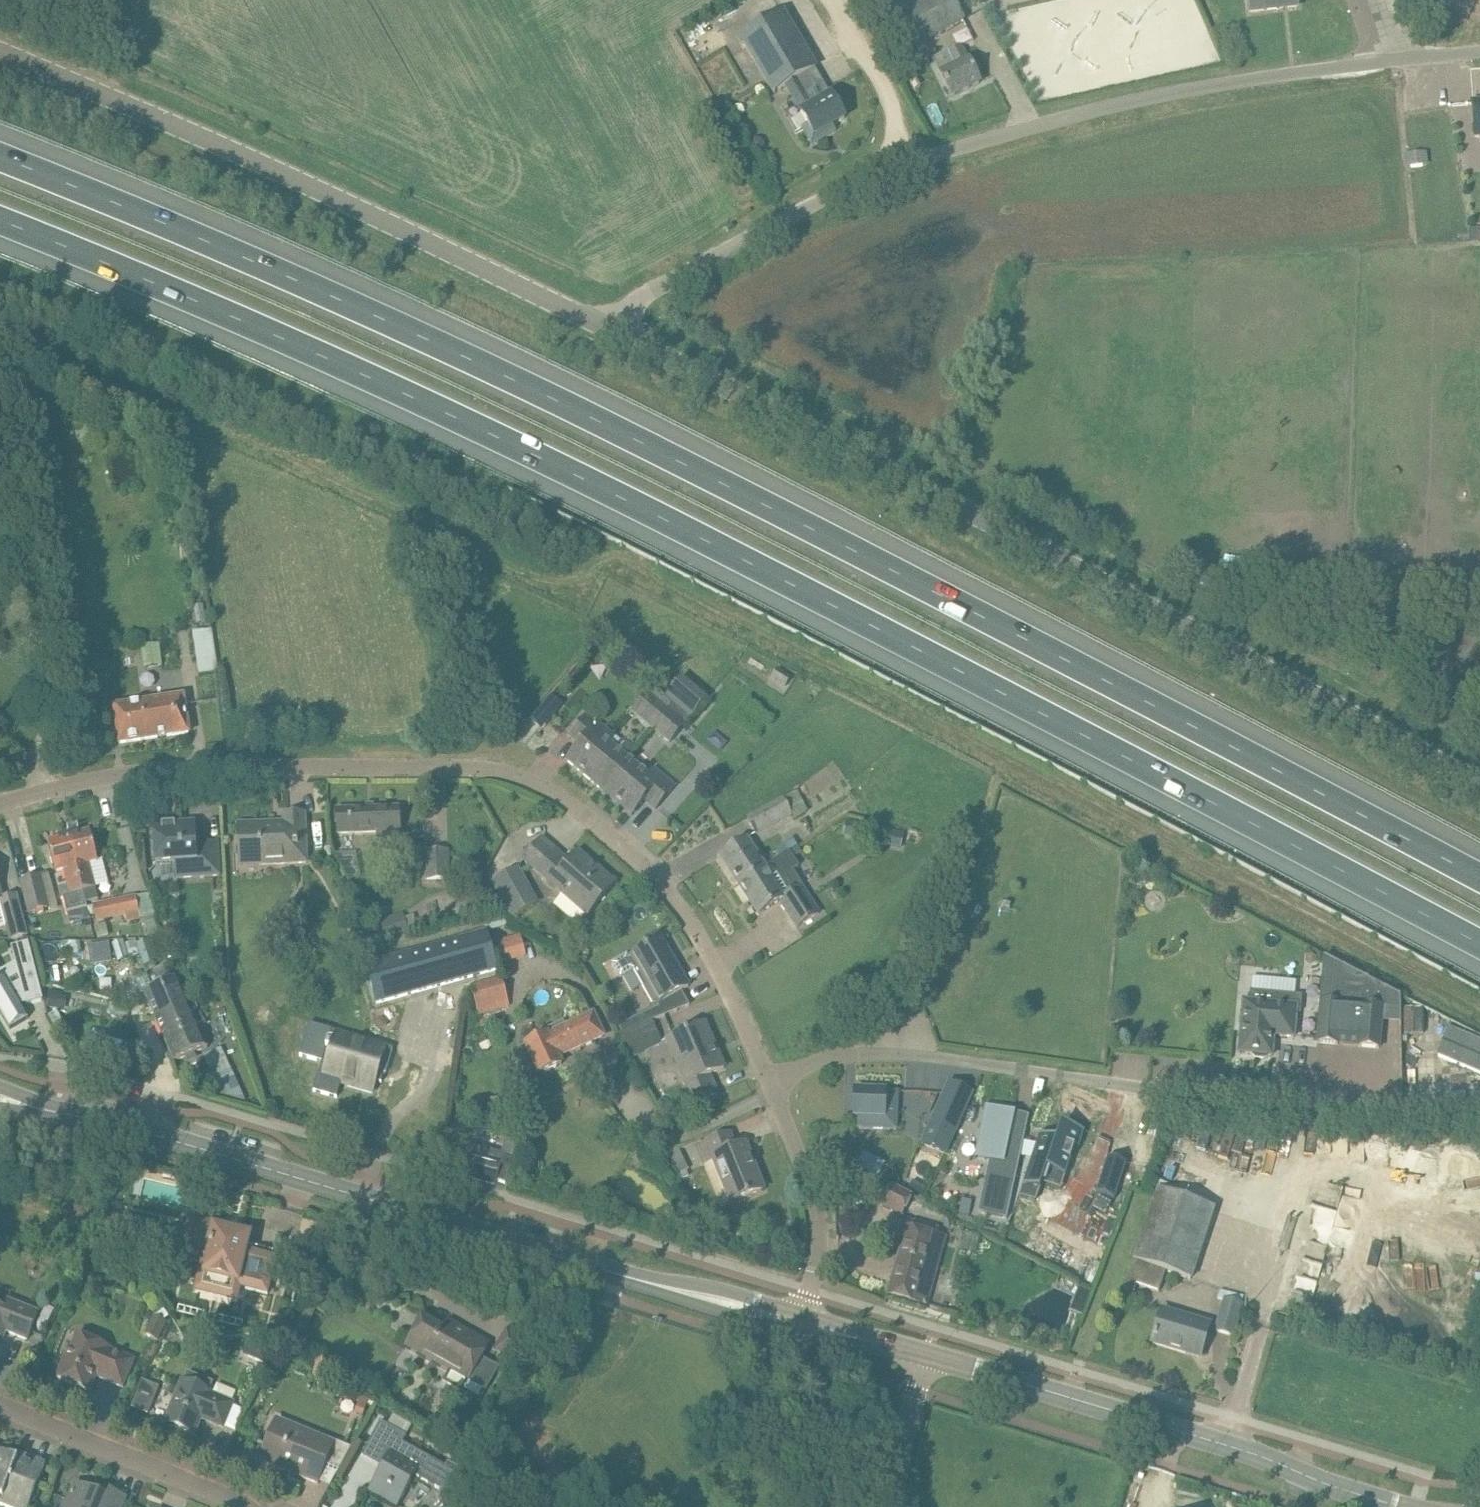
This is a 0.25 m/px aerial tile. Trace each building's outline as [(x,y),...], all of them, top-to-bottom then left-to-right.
[(952,0),(933,0),(906,15),(921,43),(963,20),(952,0)] [(1250,12),(1298,7),(1297,0),(1249,0),(1250,12)] [(783,13),(741,37),(774,92),(786,85),(795,101),(803,114),(802,114),(809,126),(804,129),(808,137),(813,144),(827,136),(824,131),(845,119),(832,97),(831,96),(815,69),(815,68),(783,13)] [(968,61),(962,46),(948,53),(955,67),(940,75),(952,97),(980,83),(969,60),(968,61)] [(1410,167),(1424,166),(1423,154),(1409,155),(1410,167)] [(0,515),(0,548),(3,547),(2,543),(9,541),(2,515),(0,515)] [(179,546),(182,569),(191,568),(188,545),(179,546)] [(194,606),(196,624),(206,622),(203,604),(194,606)] [(211,629),(192,632),(197,660),(216,657),(211,629)] [(141,646),(144,668),(163,666),(160,643),(141,646)] [(651,728),(674,702),(654,685),(631,712),(651,728)] [(115,708),(117,724),(120,744),(190,733),(184,697),(115,708)] [(692,718),(674,702),(651,728),(670,744),(692,718)] [(626,758),(635,748),(627,740),(622,741),(615,749),(604,740),(610,732),(589,714),(570,737),(571,738),(575,734),(584,742),(568,761),(600,789),(626,758)] [(235,725),(236,735),(248,734),(247,724),(235,725)] [(626,758),(600,789),(632,816),(649,796),(659,805),(655,809),(656,810),(675,787),(654,769),(648,777),(626,758)] [(793,820),(807,813),(796,792),(783,798),(747,818),(756,834),(791,815),(793,820)] [(337,811),(338,831),(338,833),(377,832),(378,843),(400,842),(399,809),(337,811)] [(239,825),(240,845),(240,857),(260,856),(260,865),(307,863),(305,814),(284,815),(284,823),(239,825)] [(176,863),(177,879),(220,876),(218,844),(202,845),(202,848),(196,848),(195,824),(176,825),(176,821),(154,823),(156,864),(176,863)] [(881,826),(878,842),(901,847),(905,832),(881,826)] [(98,901),(89,865),(98,862),(91,832),(69,837),(83,892),(87,904),(98,901)] [(83,892),(69,837),(48,843),(56,873),(64,871),(70,893),(63,895),(71,924),(91,919),(87,904),(83,892)] [(569,863),(554,850),(542,839),(524,860),(563,894),(567,889),(593,911),(615,885),(578,853),(569,863)] [(765,869),(747,840),(722,856),(740,885),(765,869)] [(426,852),(427,879),(448,878),(447,851),(426,852)] [(765,869),(740,885),(759,915),(780,901),(798,928),(814,918),(821,913),(793,870),(799,866),(794,859),(790,853),(780,859),(778,860),(765,869)] [(491,881),(512,918),(539,903),(519,867),(491,881)] [(22,882),(30,912),(47,908),(40,877),(22,882)] [(2,899),(0,892),(0,902),(1,902),(10,941),(25,937),(15,896),(2,899)] [(141,919),(136,897),(93,906),(95,915),(97,921),(125,915),(127,922),(141,919)] [(508,927),(504,913),(484,919),(488,933),(508,927)] [(156,916),(145,918),(149,937),(160,935),(156,916)] [(104,923),(94,925),(96,933),(97,933),(98,937),(106,936),(104,923)] [(362,950),(374,946),(371,933),(359,936),(359,939),(339,945),(342,955),(362,949),(362,950)] [(487,933),(367,967),(378,1004),(498,970),(487,933)] [(521,934),(497,941),(503,964),(528,957),(521,934)] [(158,962),(151,940),(138,944),(136,940),(125,944),(124,940),(112,944),(119,963),(140,956),(144,967),(158,962)] [(662,940),(628,959),(635,972),(644,988),(643,989),(654,1007),(672,997),(682,992),(689,988),(688,985),(685,987),(676,971),(679,970),(662,940)] [(64,942),(64,955),(81,954),(81,941),(64,942)] [(29,943),(11,947),(15,963),(1,971),(0,969),(0,1012),(10,1030),(11,1029),(11,1028),(28,1019),(29,1019),(22,1006),(43,1001),(29,943)] [(156,1020),(175,1011),(171,1004),(186,997),(179,982),(171,965),(155,972),(156,975),(149,978),(148,975),(135,980),(142,996),(145,995),(156,1020)] [(209,975),(195,975),(196,988),(210,987),(209,975)] [(472,988),(480,1015),(508,1007),(501,980),(472,988)] [(1247,1040),(1246,1054),(1252,1054),(1255,1058),(1264,1059),(1268,1056),(1272,1056),(1275,1036),(1294,1038),(1297,1011),(1277,1009),(1277,1005),(1271,1004),(1272,994),(1251,992),(1250,1002),(1244,1002),(1240,1039),(1247,1040)] [(51,994),(47,1008),(62,1011),(65,998),(51,994)] [(175,1011),(156,1020),(164,1037),(192,1024),(191,1021),(196,1019),(194,1016),(193,1012),(192,1010),(199,1007),(194,999),(188,1002),(186,997),(171,1004),(175,1011)] [(1321,1002),(1317,1043),(1338,1045),(1338,1042),(1359,1044),(1359,1047),(1379,1049),(1383,1008),(1321,1002)] [(192,1024),(164,1037),(175,1062),(208,1048),(200,1030),(199,1028),(208,1024),(201,1013),(194,1016),(196,1019),(191,1021),(192,1024)] [(547,1034),(526,1044),(532,1057),(540,1075),(562,1065),(559,1057),(604,1037),(594,1015),(576,1023),(566,1028),(563,1022),(545,1030),(547,1034)] [(622,1033),(619,1034),(624,1044),(627,1043),(630,1050),(644,1043),(659,1036),(653,1021),(622,1033)] [(682,1034),(678,1024),(669,1028),(673,1038),(675,1037),(682,1034)] [(705,1024),(687,1032),(675,1037),(673,1038),(687,1069),(681,1072),(695,1104),(718,1094),(710,1075),(724,1069),(705,1024)] [(1447,1027),(1438,1058),(1479,1070),(1479,1037),(1447,1027)] [(386,1072),(393,1049),(332,1031),(314,1091),(337,1098),(341,1084),(372,1092),(378,1072),(384,1073),(385,1071),(386,1072)] [(236,1078),(222,1049),(205,1057),(211,1070),(206,1072),(214,1089),(236,1078)] [(950,1083),(923,1144),(945,1154),(972,1093),(950,1083)] [(897,1130),(898,1092),(855,1090),(854,1116),(858,1117),(857,1128),(897,1130)] [(977,1157),(993,1160),(982,1211),(1006,1217),(1006,1219),(1007,1219),(1024,1141),(1012,1138),(1011,1138),(1008,1137),(1013,1115),(987,1109),(987,1107),(986,1106),(975,1159),(976,1159),(977,1157)] [(472,1125),(466,1144),(469,1145),(471,1145),(473,1139),(475,1139),(479,1127),(472,1125)] [(1037,1143),(1016,1206),(1033,1211),(1044,1179),(1067,1186),(1081,1143),(1058,1135),(1054,1148),(1037,1143)] [(729,1136),(711,1144),(702,1147),(708,1162),(714,1159),(731,1203),(764,1191),(745,1145),(734,1149),(729,1136)] [(461,1174),(460,1175),(495,1185),(496,1180),(506,1183),(517,1141),(505,1138),(501,1154),(490,1151),(482,1148),(481,1153),(468,1149),(466,1156),(461,1174)] [(668,1156),(678,1175),(689,1169),(680,1150),(668,1156)] [(1107,1159),(1096,1194),(1114,1200),(1125,1165),(1107,1159)] [(870,1194),(881,1197),(884,1186),(873,1183),(870,1194)] [(913,1197),(891,1186),(881,1206),(903,1217),(913,1197)] [(1211,1201),(1170,1187),(1168,1194),(1158,1190),(1134,1261),(1126,1290),(1134,1293),(1137,1285),(1160,1292),(1166,1272),(1191,1280),(1215,1210),(1209,1207),(1211,1201)] [(962,1199),(959,1214),(969,1216),(972,1201),(962,1199)] [(913,1220),(911,1228),(907,1227),(888,1295),(927,1306),(947,1238),(937,1235),(939,1227),(913,1220)] [(192,1244),(189,1260),(210,1265),(203,1294),(233,1301),(237,1287),(263,1294),(266,1282),(271,1263),(244,1256),(249,1238),(236,1234),(235,1237),(227,1235),(228,1232),(197,1225),(192,1244)] [(1041,1230),(1030,1251),(1073,1273),(1084,1252),(1041,1230)] [(712,1231),(705,1234),(710,1244),(717,1241),(712,1231)] [(1079,1288),(1076,1296),(1088,1300),(1091,1292),(1079,1288)] [(50,1292),(46,1301),(58,1306),(62,1297),(50,1292)] [(7,1329),(6,1332),(28,1341),(40,1312),(9,1299),(5,1308),(0,1306),(0,1326),(7,1329)] [(1217,1331),(1233,1336),(1242,1304),(1226,1300),(1217,1331)] [(1153,1344),(1200,1358),(1210,1325),(1162,1311),(1153,1344)] [(149,1326),(145,1334),(158,1341),(162,1333),(167,1322),(153,1317),(149,1326)] [(499,1367),(482,1357),(489,1345),(458,1328),(453,1336),(422,1319),(408,1344),(487,1389),(499,1367)] [(521,1371),(539,1341),(511,1324),(495,1350),(507,1357),(504,1362),(521,1371)] [(67,1353),(65,1360),(57,1378),(91,1392),(97,1377),(123,1388),(135,1359),(111,1349),(112,1347),(79,1334),(71,1355),(67,1353)] [(143,1380),(132,1408),(148,1414),(160,1387),(143,1380)] [(184,1381),(174,1404),(166,1423),(194,1434),(204,1410),(212,1414),(209,1421),(223,1426),(233,1402),(212,1393),(212,1392),(184,1381)] [(368,1406),(359,1402),(355,1412),(364,1415),(368,1406)] [(269,1438),(268,1442),(260,1461),(292,1474),(294,1470),(305,1474),(303,1478),(319,1485),(336,1441),(280,1419),(272,1439),(269,1438)] [(367,1447),(387,1458),(378,1474),(369,1492),(396,1506),(398,1506),(408,1490),(416,1474),(440,1487),(444,1490),(438,1500),(449,1506),(467,1474),(448,1463),(446,1467),(404,1444),(409,1434),(383,1419),(367,1447)] [(5,1506),(30,1506),(46,1464),(20,1454),(18,1460),(0,1453),(0,1498),(4,1500),(1,1505),(5,1506)] [(127,1497),(110,1491),(107,1499),(99,1495),(100,1493),(76,1483),(68,1502),(56,1497),(53,1506),(123,1506),(127,1497)]
